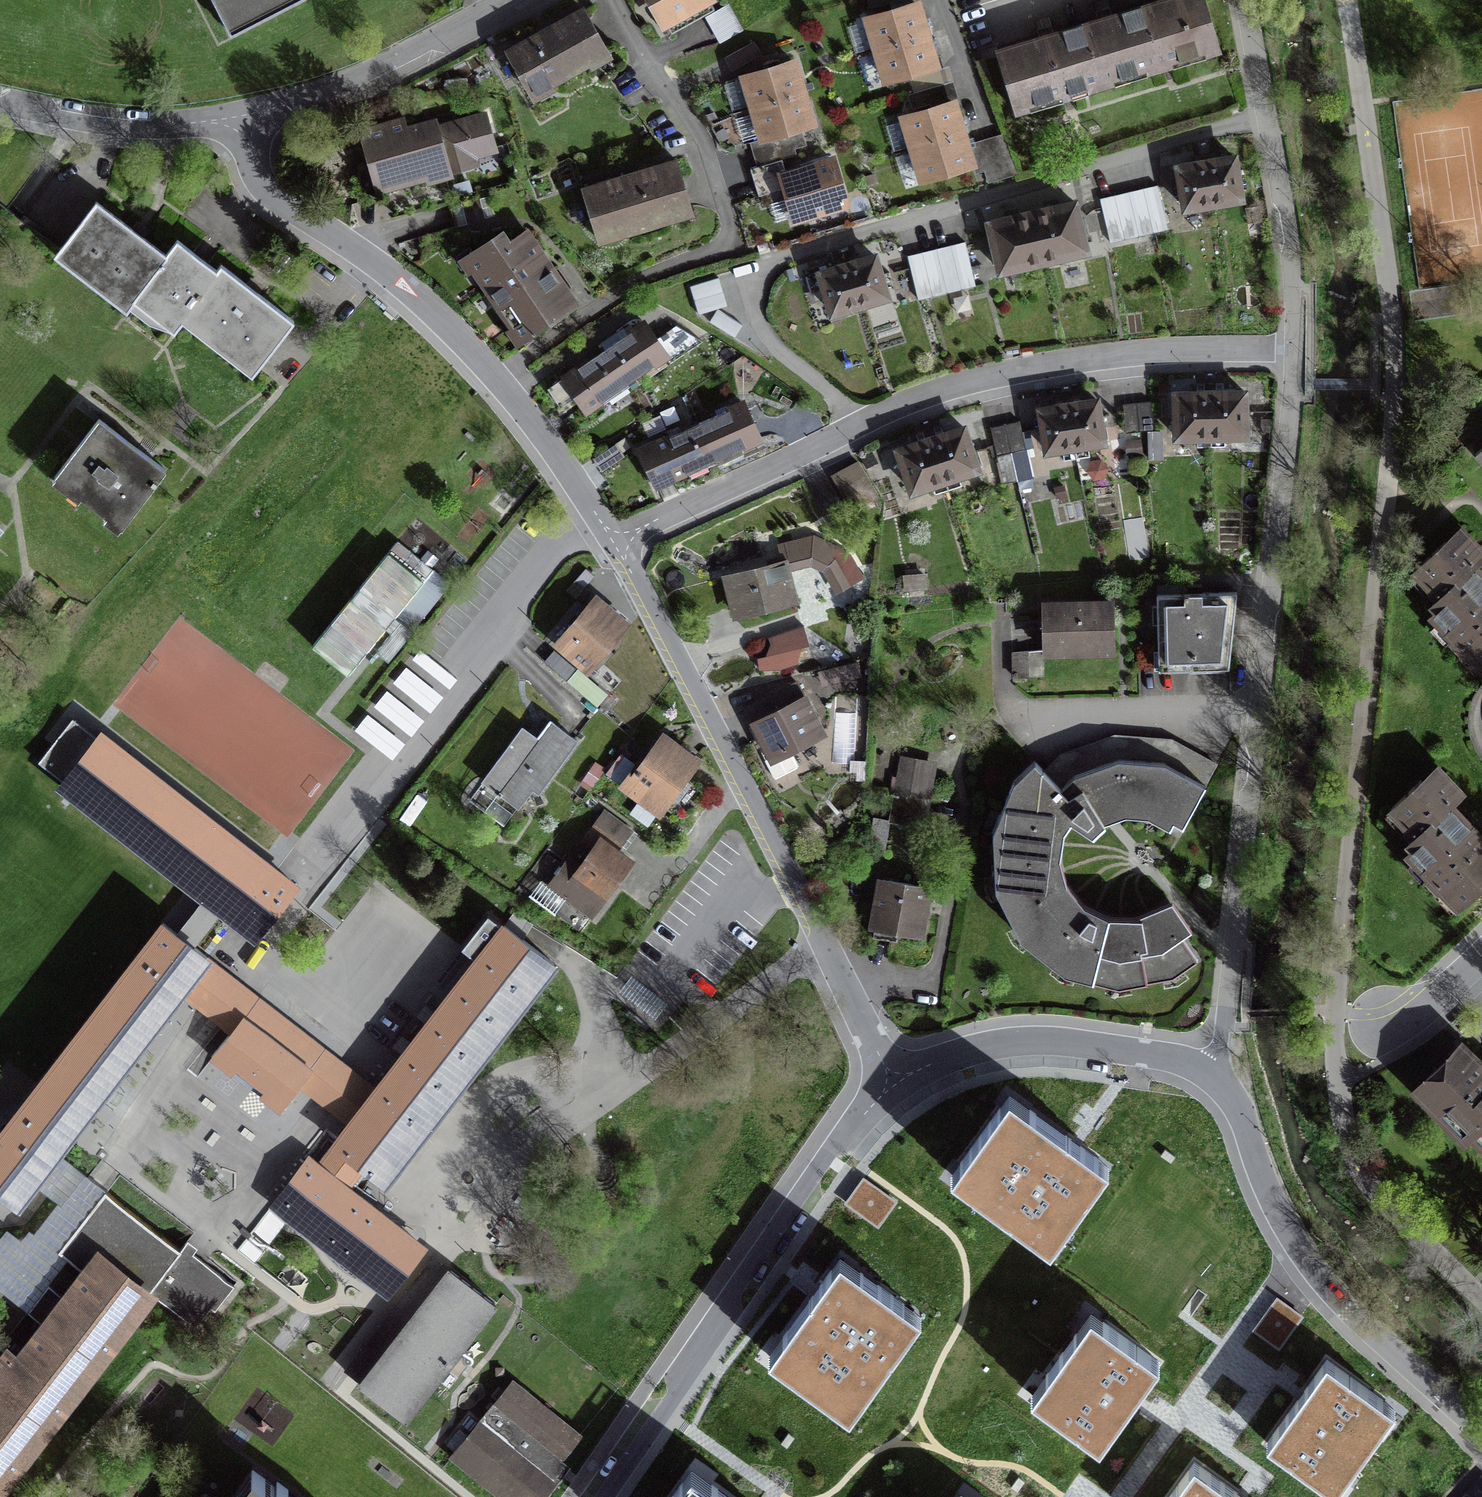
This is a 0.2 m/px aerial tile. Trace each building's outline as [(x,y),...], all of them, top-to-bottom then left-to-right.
[(231,34),(297,0),(214,0),(231,34)] [(664,21),(702,0),(653,0),(664,21)] [(916,4),(923,1),(923,0),(868,0),(870,7),(889,1),(892,11),(916,4)] [(1160,67),(1219,49),(1204,0),(1164,0),(1141,7),(1160,67)] [(744,30),(729,3),(707,15),(722,42),(744,30)] [(867,18),(886,80),(912,72),(935,65),(916,4),(892,11),(867,18)] [(1160,67),(1141,7),(1082,25),(1100,85),(1160,67)] [(583,9),(509,50),(533,93),(607,52),(583,9)] [(1100,85),(1082,25),(998,50),(1016,110),(1100,85)] [(813,123),(793,61),(770,68),(745,77),(764,138),(789,131),(813,123)] [(916,92),(953,80),(948,65),(911,77),(916,92)] [(931,109),(953,102),(959,100),(953,80),(916,92),(909,94),(913,108),(929,103),(931,109)] [(905,117),(924,179),(972,164),(966,144),(959,121),(953,102),(931,109),(905,117)] [(404,121),(361,133),(377,187),(424,174),(426,180),(475,165),(471,154),(495,147),(486,116),(439,129),(436,122),(407,130),(404,121)] [(1217,161),(1197,164),(1179,167),(1186,208),(1241,199),(1234,158),(1217,161)] [(782,172),(756,181),(760,195),(787,187),(797,217),(846,201),(833,160),(783,176),(782,172)] [(676,161),(585,190),(600,239),(692,210),(676,161)] [(1157,185),(1100,199),(1110,242),(1168,229),(1157,185)] [(221,266),(217,272),(198,258),(177,243),(167,256),(132,229),(96,201),(59,249),(130,304),(151,322),(175,329),(185,315),(257,368),(293,320),(255,291),(221,266)] [(1075,203),(989,223),(995,247),(1000,270),(1086,250),(1080,226),(1075,203)] [(489,242),(466,258),(523,337),(574,301),(526,234),(510,245),(505,238),(493,247),(489,242)] [(965,242),(908,256),(919,299),(976,285),(965,242)] [(857,261),(838,267),(820,272),(832,312),(887,296),(875,256),(857,261)] [(719,277),(690,285),(699,314),(727,306),(719,277)] [(718,309),(710,322),(735,337),(743,324),(718,309)] [(605,350),(627,382),(667,354),(646,323),(605,350)] [(627,382),(605,350),(549,388),(561,405),(577,393),(588,408),(627,382)] [(1196,393),(1176,394),(1177,437),(1210,436),(1209,390),(1196,391),(1196,393)] [(1224,390),(1209,390),(1210,436),(1245,435),(1244,392),(1224,392),(1224,390)] [(1097,400),(1069,405),(1075,445),(1103,441),(1097,400)] [(1151,402),(1122,405),(1125,432),(1154,429),(1151,402)] [(699,423),(715,457),(758,438),(743,403),(699,423)] [(1069,405),(1041,409),(1047,450),(1075,445),(1069,405)] [(166,469),(99,419),(55,477),(122,527),(166,469)] [(1019,421),(991,427),(1002,483),(1018,480),(1018,479),(1031,477),(1025,449),(1025,448),(1019,421)] [(715,457),(699,423),(639,450),(655,485),(715,457)] [(964,428),(932,439),(945,479),(977,468),(964,428)] [(932,439),(899,449),(912,489),(945,479),(932,439)] [(616,444),(597,455),(605,468),(624,456),(616,444)] [(858,461),(833,475),(852,509),(877,495),(858,461)] [(1437,609),(1431,614),(1452,636),(1448,640),(1460,653),(1464,649),(1473,659),(1480,659),(1481,661),(1481,573),(1475,566),(1481,560),(1481,550),(1462,529),(1446,543),(1444,541),(1417,567),(1423,573),(1423,581),(1431,590),(1428,593),(1434,600),(1431,603),(1437,609)] [(787,568),(811,564),(824,570),(838,592),(848,585),(834,560),(829,558),(834,546),(814,537),(779,545),(782,557),(770,561),(768,567),(725,577),(736,613),(794,598),(787,568)] [(434,572),(396,542),(312,649),(347,676),(434,572)] [(1236,591),(1157,593),(1158,665),(1229,663),(1236,591)] [(575,625),(559,643),(586,666),(623,624),(596,600),(579,618),(575,615),(570,621),(575,625)] [(1112,604),(1043,605),(1044,651),(1113,649),(1112,604)] [(379,649),(388,657),(411,630),(402,622),(379,649)] [(576,669),(554,650),(544,660),(566,680),(576,669)] [(856,662),(846,664),(850,678),(860,676),(856,662)] [(597,705),(606,695),(577,670),(568,680),(597,705)] [(797,683),(746,709),(771,755),(765,758),(775,778),(797,766),(788,749),(789,748),(788,744),(820,727),(797,683)] [(576,740),(549,720),(533,742),(519,732),(484,781),(519,807),(533,787),(539,791),(576,740)] [(1183,928),(1169,906),(1148,920),(1121,924),(1093,918),(1069,901),(1054,872),(1052,845),(1063,816),(1093,836),(1106,824),(1100,816),(1110,810),(1124,807),(1149,809),(1182,828),(1217,764),(1173,738),(1114,732),(1118,759),(1074,775),(1062,787),(1033,761),(1012,781),(993,834),(996,891),(1022,938),(1064,972),(1119,986),(1172,976),(1197,959),(1178,933),(1183,928)] [(102,736),(62,788),(190,886),(205,898),(220,910),(255,937),(296,884),(102,736)] [(694,760),(664,738),(641,769),(636,765),(623,783),(657,809),(694,760)] [(1413,848),(1407,853),(1428,875),(1424,879),(1437,892),(1441,888),(1449,897),(1456,897),(1463,904),(1481,886),(1481,836),(1451,804),(1463,793),(1438,767),(1423,782),(1421,780),(1394,805),(1400,811),(1399,819),(1407,828),(1404,831),(1411,839),(1407,842),(1413,848)] [(926,798),(893,793),(889,821),(921,826),(926,798)] [(629,830),(604,812),(583,839),(594,847),(579,867),(568,859),(551,883),(592,913),(630,861),(614,850),(629,830)] [(925,886),(881,880),(873,936),(897,939),(899,929),(918,932),(925,886)] [(204,959),(206,956),(192,946),(220,910),(205,898),(177,934),(163,923),(0,1133),(0,1186),(18,1200),(181,989),(204,959)] [(503,926),(376,1091),(372,1096),(367,1092),(359,1103),(364,1106),(352,1122),(317,1167),(308,1160),(274,1203),(387,1290),(421,1246),(349,1191),(367,1168),(383,1181),(412,1144),(417,1148),(426,1137),(421,1133),(552,963),(503,926)] [(300,1082),(352,1122),(364,1106),(359,1103),(367,1092),(372,1096),(376,1091),(204,959),(181,989),(233,1029),(212,1056),(280,1108),(300,1082)] [(665,1007),(672,996),(645,978),(637,989),(665,1007)] [(1424,1083),(1434,1093),(1433,1105),(1448,1120),(1461,1123),(1481,1144),(1481,1065),(1462,1045),(1424,1083)] [(1076,1140),(1006,1090),(944,1177),(1051,1253),(1113,1166),(1076,1140)] [(895,1203),(862,1178),(845,1206),(879,1228),(895,1203)] [(151,1293),(196,1326),(212,1305),(209,1302),(227,1279),(183,1246),(179,1249),(106,1192),(59,1251),(84,1272),(65,1296),(48,1283),(29,1309),(44,1322),(23,1349),(15,1342),(0,1361),(0,1365),(7,1371),(0,1379),(0,1486),(151,1293)] [(283,1219),(271,1209),(239,1250),(252,1261),(273,1235),(271,1233),(283,1219)] [(926,1318),(836,1254),(810,1290),(760,1360),(850,1424),(926,1318)] [(422,1302),(360,1381),(406,1417),(487,1314),(457,1290),(438,1315),(422,1302)] [(1303,1319),(1279,1299),(1253,1331),(1279,1350),(1303,1319)] [(1162,1361),(1088,1311),(1027,1401),(1100,1451),(1136,1398),(1162,1361)] [(1324,1361),(1302,1393),(1263,1448),(1335,1496),(1337,1496),(1400,1414),(1324,1361)] [(513,1379),(451,1454),(503,1496),(542,1496),(560,1475),(552,1468),(581,1434),(513,1379)] [(1193,1464),(1170,1496),(1240,1496),(1193,1464)] [(285,1493),(288,1489),(277,1482),(275,1485),(254,1470),(234,1496),(290,1496),(285,1493)] [(946,1473),(929,1496),(981,1496),(946,1473)] [(689,1475),(673,1496),(720,1496),(689,1475)] [(1465,1496),(1481,1496),(1481,1479),(1465,1496)]
